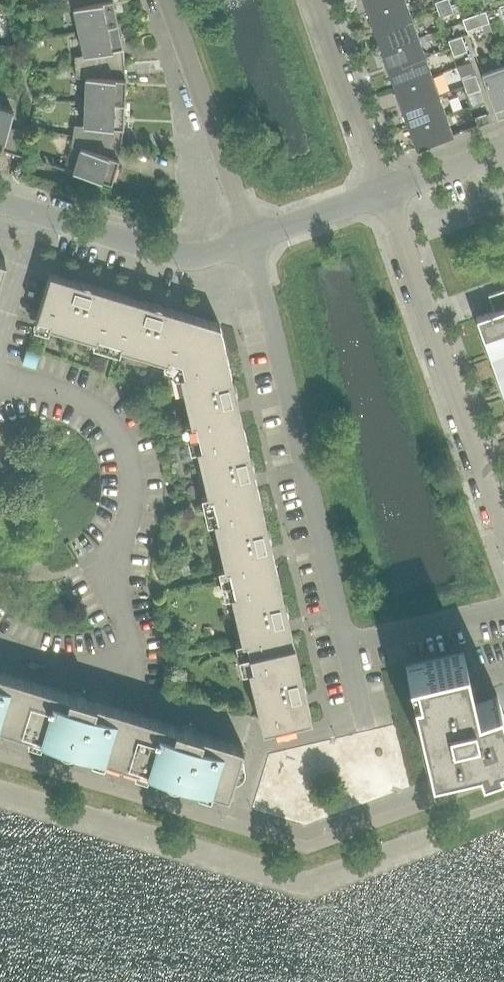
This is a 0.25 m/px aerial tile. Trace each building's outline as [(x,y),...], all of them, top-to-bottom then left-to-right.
[(64,10),(74,8),(79,31),(118,22),(113,0),(61,0),(64,10)] [(368,12),(404,0),(364,0),(368,12)] [(405,0),(404,0),(368,12),(375,32),(412,19),(405,0)] [(438,10),(451,6),(449,0),(443,0),(435,3),(438,10)] [(453,13),(451,6),(438,10),(440,18),(453,13)] [(488,23),(484,12),(477,14),(481,25),(488,23)] [(474,28),(481,25),(477,14),(470,17),(474,28)] [(474,28),(470,17),(463,19),(467,30),(474,28)] [(419,38),(412,19),(375,32),(382,51),(419,38)] [(118,22),(79,31),(84,54),(74,56),(75,66),(124,62),(123,47),(118,22)] [(490,24),(482,27),(486,37),(493,35),(490,24)] [(448,41),(451,49),(464,44),(462,37),(448,41)] [(425,57),(419,38),(382,51),(389,70),(425,57)] [(467,52),(464,44),(451,49),(454,57),(467,52)] [(432,76),(425,57),(389,70),(395,89),(432,76)] [(125,78),(124,65),(124,62),(75,66),(76,77),(86,78),(85,101),(124,103),(125,78)] [(471,62),(458,67),(462,80),(475,75),(471,62)] [(482,73),(498,119),(503,117),(503,65),(482,73)] [(478,83),(475,75),(462,80),(465,87),(478,83)] [(439,95),(432,76),(395,89),(402,108),(439,95)] [(478,83),(465,87),(467,95),(481,90),(478,83)] [(446,115),(439,95),(402,108),(409,128),(446,115)] [(121,143),(121,141),(123,127),(124,103),(85,101),(84,125),(74,124),(72,135),(121,143)] [(0,107),(0,149),(15,153),(22,130),(9,126),(13,111),(0,107)] [(489,122),(486,114),(475,118),(478,126),(489,122)] [(453,135),(446,115),(409,128),(416,148),(453,135)] [(121,143),(72,135),(71,145),(80,148),(73,171),(111,182),(119,158),(121,143)] [(35,320),(106,342),(121,294),(50,272),(35,320)] [(476,317),(483,338),(503,330),(503,290),(488,295),(494,311),(476,317)] [(219,324),(121,294),(106,342),(177,363),(219,324)] [(177,363),(194,436),(243,424),(219,324),(177,363)] [(483,338),(490,357),(503,352),(503,330),(483,338)] [(35,368),(39,355),(26,351),(22,364),(35,368)] [(490,357),(497,376),(503,374),(503,352),(490,357)] [(194,436),(211,509),(260,497),(243,424),(194,436)] [(277,570),(260,497),(211,509),(228,581),(277,570)] [(228,581),(245,654),(294,643),(277,570),(228,581)] [(311,716),(294,643),(245,654),(262,727),(311,716)] [(463,653),(405,666),(429,763),(475,753),(479,762),(503,753),(503,713),(497,693),(475,700),(463,653)] [(0,672),(0,725),(14,729),(28,681),(0,672)] [(14,729),(120,761),(135,713),(28,681),(14,729)] [(242,745),(135,713),(120,761),(227,793),(242,745)]
